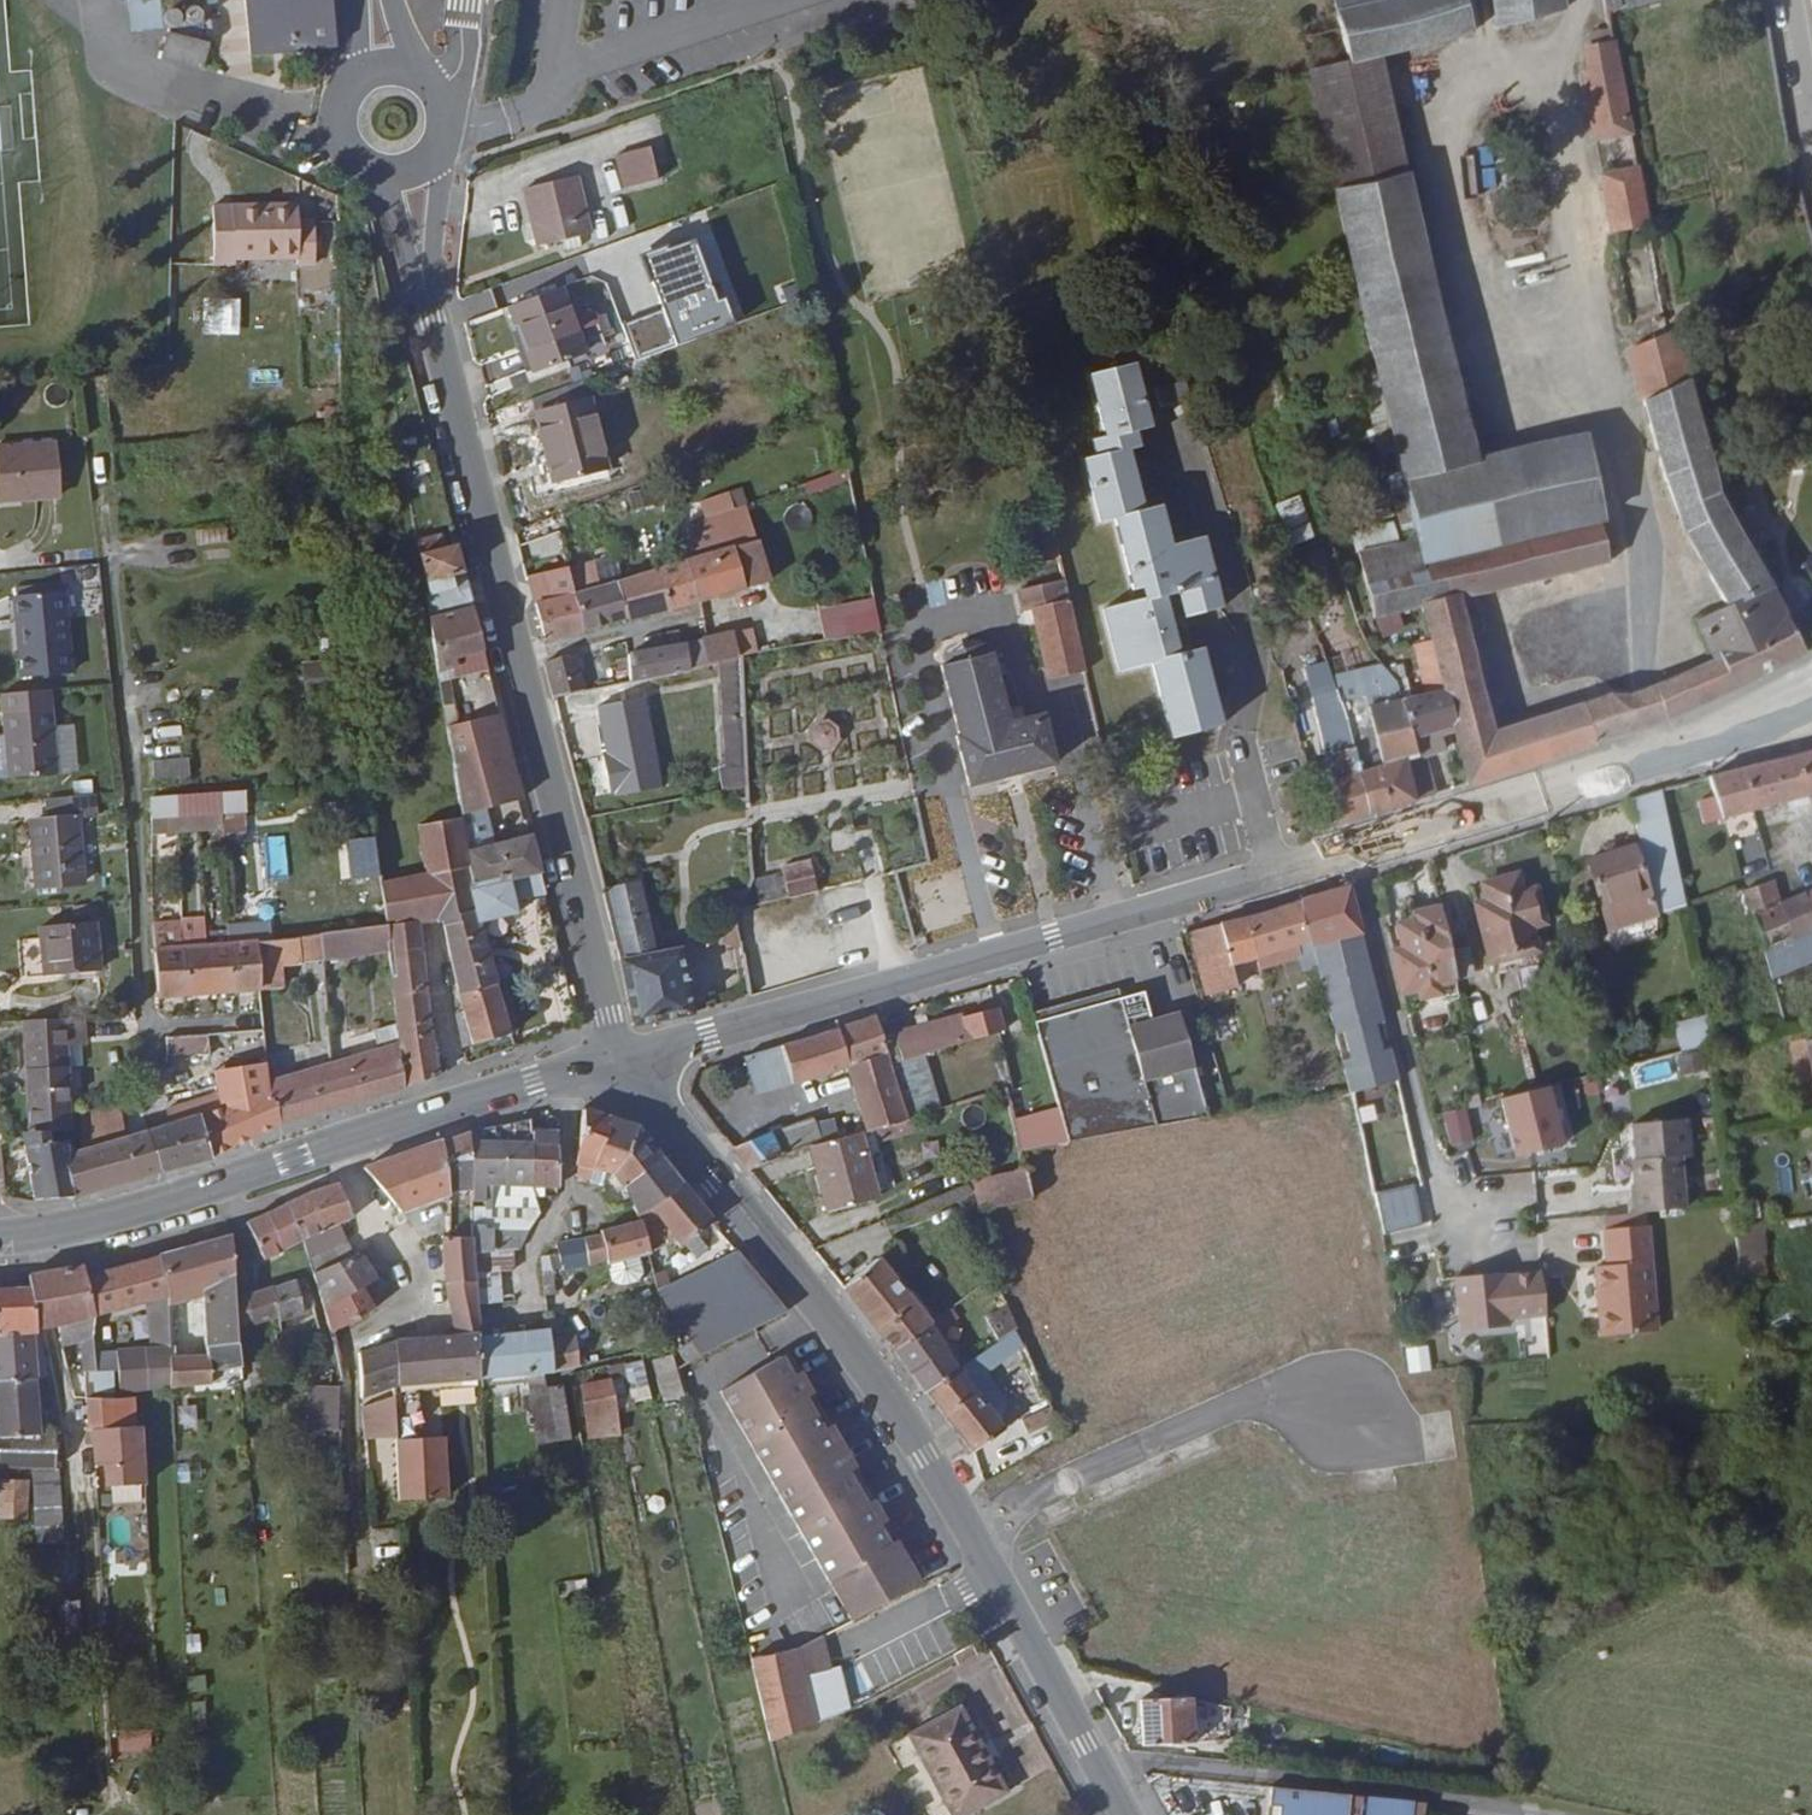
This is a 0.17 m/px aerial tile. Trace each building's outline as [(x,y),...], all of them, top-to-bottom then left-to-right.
[(150,30),(221,23),(218,0),(147,0),(150,30)] [(273,55),(357,47),(351,0),(267,0),(273,55)] [(1312,77),(1318,76),(1388,58),(1473,35),(1463,0),(1337,0),(1341,15),(1299,28),(1312,77)] [(1563,0),(1498,0),(1502,27),(1565,10),(1563,0)] [(1662,0),(1610,0),(1612,13),(1662,0)] [(1615,27),(1596,31),(1599,47),(1618,43),(1615,27)] [(228,71),(236,46),(184,30),(175,55),(228,71)] [(1599,47),(1592,48),(1597,75),(1623,71),(1618,43),(1599,47)] [(1588,447),(1483,473),(1388,58),(1318,76),(1420,533),(1412,546),(1369,557),(1375,581),(1606,519),(1588,447)] [(1599,120),(1630,114),(1623,71),(1597,75),(1591,76),(1599,120)] [(1603,140),(1634,136),(1630,114),(1599,120),(1603,140)] [(659,147),(668,144),(664,127),(636,135),(639,152),(659,147)] [(637,188),(667,181),(659,147),(639,152),(629,154),(637,188)] [(1619,230),(1650,225),(1640,170),(1609,175),(1619,230)] [(588,235),(599,233),(586,177),(537,189),(550,245),(573,239),(588,235)] [(305,234),(306,215),(222,212),(220,272),(243,273),(243,264),(304,267),(304,274),(322,274),(324,234),(305,234)] [(576,250),(590,246),(588,235),(573,239),(576,250)] [(547,374),(594,355),(571,293),(523,312),(547,374)] [(1143,428),(1157,424),(1142,364),(1100,375),(1115,435),(1101,439),(1105,455),(1092,458),(1106,518),(1120,515),(1138,585),(1147,584),(1150,597),(1110,606),(1125,669),(1158,661),(1176,736),(1224,724),(1205,645),(1183,651),(1168,592),(1185,588),(1191,611),(1226,603),(1209,533),(1175,542),(1166,504),(1151,507),(1136,447),(1146,444),(1143,428)] [(1648,385),(1679,499),(1732,608),(1774,586),(1724,486),(1694,380),(1691,365),(1648,385)] [(598,472),(647,457),(621,369),(571,388),(598,472)] [(62,508),(58,456),(0,460),(0,512),(62,508)] [(701,526),(701,558),(697,559),(697,564),(707,599),(749,588),(743,560),(748,558),(746,547),(765,541),(755,505),(701,526)] [(585,548),(603,545),(596,507),(578,511),(585,548)] [(1291,548),(1309,541),(1296,508),(1278,515),(1291,548)] [(1039,564),(1065,557),(1056,518),(1030,524),(1039,564)] [(1432,609),(1439,635),(1445,661),(1452,688),(1461,726),(1475,784),(1634,734),(1641,714),(1619,701),(1500,735),(1468,600),(1617,562),(1606,519),(1375,581),(1386,622),(1432,609)] [(445,540),(419,545),(431,621),(472,612),(462,574),(457,551),(448,552),(445,540)] [(532,571),(548,642),(633,619),(623,580),(608,584),(601,555),(532,571)] [(697,564),(691,564),(691,560),(665,568),(676,608),(707,599),(697,564)] [(676,608),(665,568),(623,580),(633,619),(676,608)] [(1056,676),(1089,668),(1069,576),(1024,587),(1029,605),(1039,603),(1056,676)] [(1808,652),(1774,586),(1732,608),(1703,622),(1723,661),(1665,684),(1664,703),(1677,719),(1746,684),(1808,652)] [(20,676),(66,673),(60,591),(15,594),(20,676)] [(853,635),(885,629),(880,606),(848,613),(853,635)] [(438,671),(439,678),(456,773),(479,909),(444,919),(466,1017),(455,1020),(461,1044),(483,1039),(509,1031),(482,923),(519,913),(514,882),(527,879),(532,900),(544,898),(530,844),(491,853),(489,839),(483,840),(482,832),(487,831),(484,815),(521,806),(509,761),(484,662),(472,612),(431,621),(438,671)] [(756,656),(774,652),(768,627),(750,631),(756,656)] [(750,631),(718,638),(708,641),(712,665),(745,658),(756,656),(750,631)] [(1423,640),(1429,665),(1445,661),(1439,635),(1423,640)] [(712,665),(708,641),(692,644),(698,669),(712,665)] [(654,655),(659,677),(698,669),(692,644),(654,655)] [(1047,712),(1013,720),(996,651),(945,663),(962,732),(959,733),(971,783),(1059,762),(1047,712)] [(594,658),(599,683),(592,685),(593,692),(600,690),(618,686),(612,653),(594,658)] [(557,684),(560,699),(593,692),(592,685),(585,660),(574,663),(574,661),(552,666),(557,684)] [(1379,813),(1356,717),(1343,681),(1336,660),(1325,664),(1342,716),(1345,716),(1353,750),(1345,752),(1350,780),(1340,782),(1349,822),(1363,818),(1379,813)] [(334,695),(335,667),(304,666),(304,695),(334,695)] [(1406,688),(1395,667),(1343,681),(1356,717),(1379,813),(1403,806),(1422,801),(1413,757),(1423,754),(1409,699),(1406,688)] [(603,706),(648,697),(644,681),(638,682),(618,686),(600,690),(603,706)] [(1449,747),(1444,730),(1461,726),(1452,688),(1409,699),(1423,754),(1431,752),(1449,747)] [(54,769),(51,721),(49,689),(2,691),(4,724),(6,772),(54,769)] [(622,797),(666,789),(648,697),(603,706),(613,755),(609,755),(615,794),(621,794),(622,797)] [(1331,718),(1338,753),(1345,752),(1353,750),(1345,716),(1342,716),(1331,718)] [(54,769),(73,767),(69,719),(51,721),(54,769)] [(810,729),(811,752),(834,752),(834,728),(810,729)] [(1422,801),(1440,795),(1431,752),(1423,754),(1413,757),(1422,801)] [(1779,762),(1790,800),(1811,795),(1811,752),(1779,762)] [(148,772),(183,770),(181,753),(147,755),(148,772)] [(1790,800),(1779,762),(1763,766),(1749,770),(1759,809),(1790,800)] [(1732,816),(1759,809),(1749,770),(1736,774),(1720,778),(1725,794),(1731,815),(1732,816)] [(436,1075),(422,925),(444,919),(479,909),(456,773),(425,777),(430,811),(417,814),(421,850),(428,877),(399,883),(389,814),(375,815),(386,927),(397,1044),(402,1086),(436,1075)] [(1292,811),(1315,805),(1311,783),(1287,789),(1292,811)] [(281,799),(297,798),(296,788),(280,788),(281,799)] [(217,808),(215,790),(191,791),(192,809),(217,808)] [(236,808),(235,790),(215,790),(217,808),(236,808)] [(192,809),(191,791),(168,792),(170,810),(192,809)] [(145,811),(170,810),(168,792),(144,792),(145,811)] [(74,816),(93,814),(91,793),(46,796),(47,817),(32,818),(35,852),(30,853),(32,876),(77,874),(74,816)] [(1664,793),(1631,803),(1639,850),(1674,843),(1664,793)] [(1710,798),(1715,818),(1731,815),(1725,794),(1710,798)] [(1652,892),(1683,883),(1674,843),(1639,850),(1651,893),(1652,892)] [(1605,906),(1651,893),(1639,850),(1591,863),(1603,907),(1605,906)] [(820,857),(790,862),(791,870),(792,875),(822,870),(820,857)] [(789,895),(787,876),(792,875),(791,870),(762,874),(765,899),(772,897),(789,895)] [(795,894),(825,889),(822,870),(792,875),(795,894)] [(789,895),(795,894),(792,875),(787,876),(789,895)] [(1534,891),(1524,894),(1520,877),(1487,886),(1490,903),(1493,916),(1482,919),(1492,964),(1539,952),(1533,929),(1543,927),(1541,919),(1546,912),(1543,901),(1535,896),(1534,891)] [(1755,891),(1772,948),(1798,937),(1786,901),(1779,882),(1755,891)] [(656,909),(652,910),(647,889),(610,895),(641,1025),(684,1016),(700,1012),(686,949),(667,953),(656,909)] [(1358,930),(1348,889),(1330,894),(1342,934),(1358,930)] [(1811,908),(1811,891),(1786,901),(1798,937),(1811,931),(1811,910),(1811,909),(1811,908)] [(749,892),(733,894),(737,918),(745,902),(749,892)] [(1659,922),(1652,892),(1651,893),(1605,906),(1614,935),(1659,922)] [(1342,934),(1330,894),(1304,902),(1313,942),(1342,934)] [(772,897),(765,899),(758,900),(760,918),(775,915),(772,897)] [(760,918),(758,900),(745,902),(737,918),(738,922),(760,918)] [(1306,972),(1319,970),(1314,946),(1313,942),(1304,902),(1249,916),(1190,931),(1207,996),(1240,988),(1234,962),(1257,957),(1283,951),(1285,962),(1303,959),(1306,972)] [(1482,919),(1493,916),(1490,903),(1478,906),(1482,919)] [(173,993),(186,992),(180,932),(178,907),(151,909),(157,994),(173,993)] [(1440,984),(1457,980),(1442,911),(1415,916),(1416,924),(1401,926),(1407,950),(1409,962),(1396,965),(1403,991),(1422,988),(1424,997),(1441,993),(1440,984)] [(36,975),(88,971),(84,921),(32,925),(36,975)] [(269,921),(228,923),(228,928),(230,942),(255,941),(271,940),(269,921)] [(230,942),(228,928),(203,930),(209,990),(222,989),(234,989),(230,942)] [(198,991),(209,990),(203,930),(180,932),(186,992),(198,991)] [(831,939),(829,933),(804,939),(813,987),(830,984),(846,980),(838,938),(831,939)] [(1380,1006),(1362,936),(1314,946),(1319,970),(1346,1090),(1350,1090),(1352,1093),(1399,1083),(1391,1050),(1385,1051),(1379,1026),(1385,1024),(1380,1006)] [(300,938),(271,940),(255,941),(257,987),(302,984),(300,938)] [(813,987),(804,939),(777,946),(787,994),(801,991),(813,987)] [(246,988),(257,987),(255,941),(230,942),(234,989),(246,988)] [(755,997),(756,1001),(773,997),(787,994),(777,946),(745,953),(755,997)] [(1396,965),(1409,962),(1407,950),(1393,953),(1396,965)] [(1257,957),(1259,968),(1285,962),(1283,951),(1257,957)] [(1146,994),(1123,1000),(1120,992),(1037,1016),(1065,1110),(1074,1142),(1211,1118),(1180,1015),(1155,1022),(1146,994)] [(894,1032),(890,1035),(880,1038),(886,1056),(890,1067),(1002,1031),(992,1004),(894,1032)] [(61,1014),(22,1015),(26,1068),(63,1067),(61,1014)] [(1683,1051),(1718,1042),(1713,1016),(1677,1025),(1683,1051)] [(880,1038),(874,1018),(835,1029),(846,1069),(886,1056),(880,1038)] [(846,1069),(835,1029),(779,1045),(791,1086),(846,1069)] [(169,1053),(209,1050),(206,1034),(167,1037),(169,1053)] [(402,1086),(397,1044),(323,1067),(334,1106),(367,1096),(375,1093),(402,1086)] [(756,1096),(791,1086),(779,1045),(743,1055),(756,1096)] [(1704,1049),(1682,1053),(1685,1071),(1707,1067),(1704,1049)] [(861,1125),(838,1132),(840,1142),(863,1135),(908,1121),(890,1067),(886,1056),(846,1069),(861,1125)] [(70,1102),(64,1102),(63,1067),(26,1068),(29,1126),(72,1125),(70,1102)] [(323,1067),(264,1085),(265,1095),(273,1126),(303,1116),(334,1106),(323,1067)] [(1556,1082),(1506,1094),(1520,1153),(1570,1141),(1556,1082)] [(251,1137),(273,1126),(265,1095),(220,1107),(228,1149),(251,1137)] [(204,1157),(219,1154),(228,1149),(220,1107),(197,1114),(194,1101),(164,1108),(165,1123),(178,1164),(204,1157)] [(1014,1119),(1022,1150),(1074,1142),(1065,1110),(1014,1119)] [(595,1115),(583,1111),(578,1164),(600,1170),(608,1120),(595,1115)] [(1638,1157),(1635,1158),(1640,1210),(1647,1210),(1685,1205),(1679,1152),(1685,1152),(1681,1116),(1634,1122),(1638,1157)] [(538,1214),(530,1214),(530,1185),(531,1132),(532,1120),(503,1126),(472,1132),(473,1187),(474,1224),(487,1223),(487,1232),(526,1231),(538,1214)] [(600,1170),(613,1173),(616,1176),(637,1130),(621,1124),(608,1120),(600,1170)] [(737,1149),(752,1170),(817,1149),(822,1148),(814,1127),(737,1149)] [(145,1129),(79,1148),(71,1150),(61,1153),(73,1192),(120,1180),(160,1169),(145,1129)] [(616,1176),(625,1190),(628,1189),(662,1160),(652,1147),(637,1130),(616,1176)] [(558,1184),(560,1131),(531,1132),(530,1185),(556,1184),(558,1184)] [(445,1199),(452,1187),(473,1187),(472,1132),(423,1148),(367,1167),(406,1211),(445,1199)] [(31,1196),(44,1196),(54,1194),(73,1192),(61,1153),(71,1150),(64,1135),(22,1140),(27,1172),(31,1196)] [(882,1198),(863,1135),(840,1142),(822,1148),(817,1149),(836,1212),(882,1198)] [(716,1225),(662,1160),(628,1189),(636,1205),(644,1223),(654,1254),(716,1225)] [(598,1180),(600,1170),(578,1164),(580,1177),(598,1180)] [(1028,1171),(977,1187),(984,1211),(1034,1196),(1028,1171)] [(319,1192),(290,1204),(303,1242),(315,1276),(349,1262),(334,1226),(338,1225),(352,1219),(337,1184),(319,1192)] [(280,1209),(271,1214),(287,1248),(303,1242),(290,1204),(280,1209)] [(1608,1229),(1648,1224),(1647,1210),(1640,1210),(1607,1214),(1608,1229)] [(249,1225),(264,1257),(287,1248),(271,1214),(260,1219),(249,1225)] [(1739,1283),(1766,1282),(1759,1221),(1731,1224),(1739,1283)] [(475,1255),(515,1253),(526,1231),(487,1232),(487,1223),(474,1224),(475,1241),(475,1255)] [(644,1223),(605,1232),(606,1237),(611,1259),(612,1263),(654,1254),(644,1223)] [(1607,1334),(1661,1327),(1648,1224),(1608,1229),(1611,1264),(1600,1266),(1603,1292),(1608,1291),(1610,1307),(1604,1308),(1607,1334)] [(606,1237),(585,1241),(590,1263),(611,1259),(606,1237)] [(235,1297),(230,1240),(195,1250),(159,1259),(167,1295),(171,1326),(174,1366),(174,1389),(175,1412),(188,1410),(187,1387),(203,1385),(241,1380),(237,1322),(235,1297)] [(446,1261),(447,1287),(452,1307),(478,1306),(478,1303),(477,1277),(475,1255),(475,1241),(446,1242),(446,1261)] [(585,1241),(560,1245),(562,1256),(564,1268),(590,1263),(585,1241)] [(707,1360),(786,1309),(736,1249),(664,1292),(707,1360)] [(513,1274),(512,1265),(515,1253),(475,1255),(477,1277),(499,1275),(513,1274)] [(555,1270),(564,1268),(562,1256),(553,1258),(555,1270)] [(369,1269),(362,1257),(349,1262),(315,1276),(324,1305),(364,1288),(376,1280),(369,1269)] [(553,1258),(545,1260),(546,1271),(555,1270),(553,1258)] [(167,1295),(159,1259),(126,1267),(84,1277),(93,1315),(126,1310),(130,1349),(98,1352),(101,1377),(112,1375),(111,1359),(117,1358),(121,1394),(174,1389),(174,1366),(171,1326),(167,1295)] [(881,1260),(843,1287),(871,1319),(894,1348),(933,1322),(881,1260)] [(91,1341),(93,1327),(93,1315),(84,1277),(82,1268),(64,1270),(47,1273),(56,1332),(58,1340),(76,1341),(91,1341)] [(548,1297),(559,1295),(555,1270),(546,1271),(548,1297)] [(46,1332),(56,1332),(47,1273),(38,1274),(29,1275),(30,1287),(36,1332),(46,1332)] [(1547,1317),(1544,1273),(1524,1276),(1534,1318),(1547,1317)] [(1510,1321),(1534,1318),(1524,1276),(1506,1278),(1505,1274),(1479,1277),(1457,1279),(1463,1333),(1511,1328),(1510,1321)] [(478,1303),(500,1302),(499,1275),(477,1277),(478,1303)] [(308,1296),(306,1281),(293,1284),(296,1299),(308,1296)] [(308,1296),(296,1299),(293,1284),(275,1288),(280,1316),(310,1309),(308,1296)] [(373,1307),(388,1299),(380,1286),(366,1293),(373,1307)] [(30,1287),(0,1288),(0,1296),(4,1331),(36,1332),(30,1287)] [(256,1319),(280,1316),(275,1288),(252,1294),(256,1319)] [(373,1307),(366,1293),(364,1288),(324,1305),(331,1332),(349,1326),(358,1322),(364,1318),(375,1311),(373,1307)] [(251,1320),(256,1319),(252,1294),(235,1297),(237,1322),(251,1320)] [(1005,1306),(1012,1304),(1010,1297),(1003,1299),(1005,1306)] [(480,1331),(478,1306),(452,1307),(457,1332),(480,1331)] [(1014,1310),(997,1316),(1003,1337),(1021,1325),(1018,1318),(1014,1310)] [(944,1327),(952,1322),(946,1313),(938,1319),(944,1327)] [(912,1369),(928,1387),(962,1364),(933,1322),(894,1348),(912,1369)] [(1026,1338),(1021,1325),(1003,1337),(962,1364),(928,1387),(947,1415),(969,1446),(1003,1425),(970,1375),(1006,1351),(1026,1338)] [(36,1332),(4,1331),(0,1337),(0,1380),(31,1376),(29,1357),(43,1354),(36,1332)] [(399,1385),(483,1380),(480,1338),(480,1331),(457,1332),(458,1337),(424,1339),(402,1341),(393,1341),(399,1385)] [(546,1333),(520,1335),(480,1338),(483,1380),(530,1376),(532,1392),(522,1393),(529,1446),(570,1441),(564,1389),(549,1390),(546,1333)] [(89,1369),(90,1352),(91,1341),(76,1341),(81,1378),(88,1377),(86,1369),(89,1369)] [(366,1387),(392,1385),(399,1385),(393,1341),(377,1345),(358,1350),(366,1387)] [(556,1371),(579,1366),(577,1341),(553,1344),(556,1371)] [(1407,1369),(1429,1368),(1429,1343),(1407,1343),(1407,1369)] [(112,1375),(101,1377),(98,1352),(90,1352),(89,1369),(86,1369),(88,1377),(81,1378),(84,1401),(99,1400),(114,1402),(112,1375)] [(671,1353),(650,1359),(663,1401),(684,1395),(671,1353)] [(31,1376),(50,1374),(43,1354),(29,1357),(31,1376)] [(896,1550),(790,1356),(782,1361),(888,1554),(896,1550)] [(243,1388),(272,1386),(270,1359),(242,1361),(243,1388)] [(896,1550),(888,1554),(782,1361),(723,1393),(851,1630),(921,1595),(896,1550)] [(31,1376),(0,1380),(0,1430),(38,1427),(31,1376)] [(587,1417),(607,1413),(614,1412),(608,1380),(602,1381),(581,1388),(587,1417)] [(313,1388),(312,1428),(324,1430),(328,1422),(330,1389),(313,1388)] [(340,1420),(342,1389),(330,1389),(328,1422),(324,1430),(336,1430),(340,1420)] [(136,1427),(134,1402),(114,1402),(99,1400),(84,1401),(88,1428),(94,1428),(96,1465),(103,1465),(106,1485),(143,1483),(140,1426),(136,1427)] [(1027,1430),(1056,1418),(1050,1404),(1021,1415),(1027,1430)] [(618,1435),(616,1424),(614,1412),(607,1413),(611,1436),(618,1435)] [(398,1488),(443,1485),(439,1419),(394,1422),(398,1488)] [(34,1470),(54,1472),(51,1427),(38,1427),(0,1430),(0,1468),(34,1470)] [(36,1494),(56,1494),(54,1472),(34,1470),(36,1494)] [(26,1516),(28,1475),(0,1474),(0,1515),(26,1516)] [(36,1494),(37,1519),(57,1518),(56,1494),(36,1494)] [(38,1540),(59,1539),(57,1518),(37,1519),(38,1540)] [(61,1632),(82,1631),(80,1598),(59,1600),(61,1632)] [(752,1666),(770,1747),(819,1736),(807,1683),(803,1670),(827,1664),(822,1646),(805,1654),(752,1666)] [(807,1683),(830,1677),(827,1664),(803,1670),(807,1683)] [(1193,1701),(1146,1702),(1148,1728),(1195,1727),(1195,1722),(1193,1701)] [(977,1759),(957,1718),(904,1744),(938,1814),(978,1814),(1000,1804),(984,1772),(979,1775),(972,1761),(977,1759)] [(119,1750),(151,1749),(150,1727),(118,1728),(119,1750)] [(1149,1749),(1196,1748),(1195,1727),(1148,1728),(1149,1749)] [(984,1772),(977,1759),(972,1761),(979,1775),(984,1772)] [(1271,1788),(1268,1814),(1361,1814),(1363,1797),(1271,1788)] [(1363,1797),(1361,1814),(1414,1814),(1416,1802),(1363,1797)]
